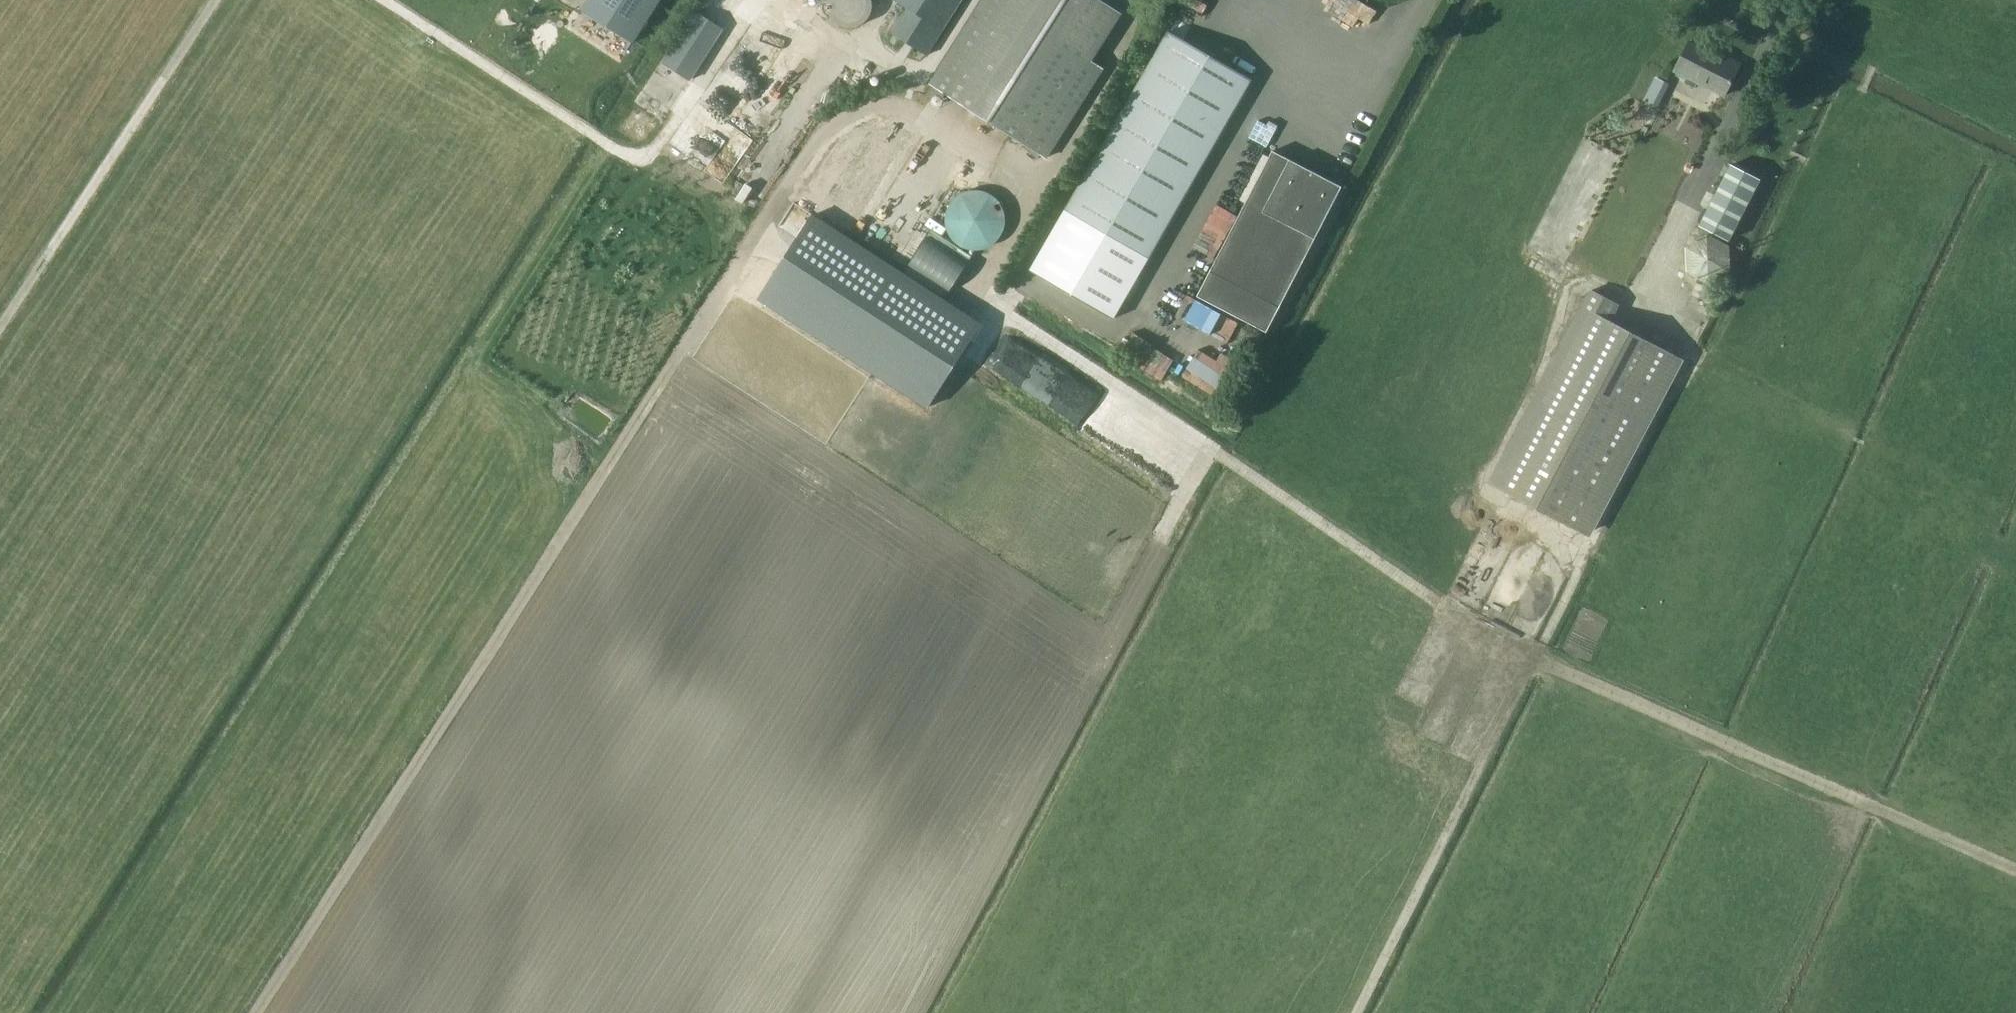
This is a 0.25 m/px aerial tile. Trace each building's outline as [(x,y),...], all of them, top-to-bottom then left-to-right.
[(581,10),(633,43),(661,0),(588,0),(581,10)] [(961,0),(896,0),(909,8),(894,33),(927,54),(961,0)] [(1057,139),(1103,67),(1092,60),(1123,14),(1101,0),(984,0),(931,82),(1046,154),(1057,139)] [(723,30),(696,12),(663,63),(690,80),(723,30)] [(1169,31),(1030,270),(1114,318),(1252,79),(1169,31)] [(1725,96),(1741,63),(1712,49),(1711,52),(1689,41),(1674,70),(1688,77),(1685,82),(1695,87),(1698,82),(1725,96)] [(799,204),(850,236),(909,141),(875,120),(856,150),(839,140),(799,204)] [(1270,331),(1343,184),(1273,149),(1199,295),(1270,331)] [(1731,165),(1701,224),(1729,238),(1759,179),(1731,165)] [(946,219),(948,229),(951,236),(961,245),(968,248),(979,249),(991,245),(998,239),(1004,230),(1006,219),(1004,207),(998,198),(989,191),(975,189),(965,191),(955,198),(948,208),(946,219)] [(982,323),(813,214),(759,298),(927,407),(982,323)] [(1686,246),(1686,272),(1709,284),(1731,270),(1730,245),(1708,233),(1686,246)] [(1586,532),(1679,358),(1600,316),(1609,299),(1595,292),(1586,308),(1584,307),(1572,330),(1573,331),(1566,344),(1568,345),(1495,484),(1586,532)]
